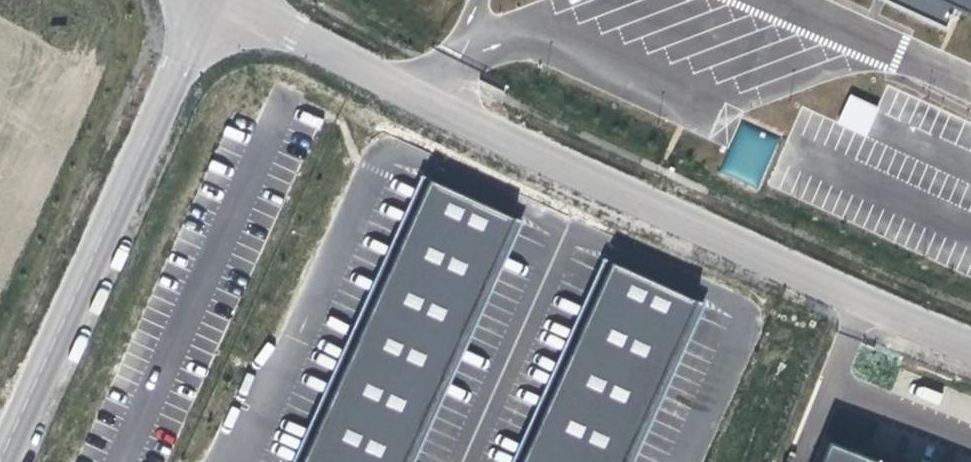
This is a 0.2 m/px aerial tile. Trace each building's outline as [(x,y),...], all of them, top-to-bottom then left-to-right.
[(945,0),(882,0),(945,29),(956,5),(945,0)] [(956,5),(970,12),(970,0),(945,0),(956,5)] [(836,122),(866,136),(879,107),(850,93),(836,122)] [(429,180),(303,461),(411,461),(519,221),(429,180)] [(702,304),(611,263),(521,461),(631,461),(702,304)] [(831,443),(824,461),(879,461),(831,443)]
